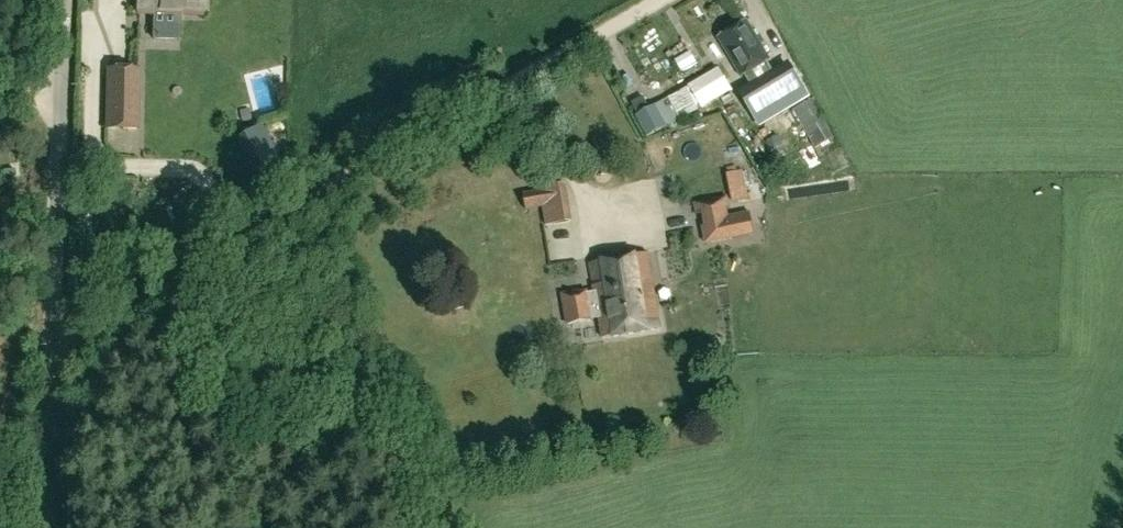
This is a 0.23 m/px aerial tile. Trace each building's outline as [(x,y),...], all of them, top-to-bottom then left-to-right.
[(137,13),(154,13),(153,38),(179,38),(179,14),(203,14),(203,0),(137,0),(137,13)] [(741,78),(771,60),(747,20),(717,38),(741,78)] [(791,60),(750,86),(765,110),(807,84),(791,60)] [(108,69),(106,128),(138,129),(139,69),(108,69)] [(665,88),(635,105),(648,128),(678,111),(665,88)] [(831,136),(824,122),(812,101),(793,109),(806,132),(808,131),(815,145),(831,136)] [(281,163),(260,125),(237,138),(258,176),(281,163)] [(749,193),(748,165),(734,166),(735,194),(749,193)] [(568,222),(562,185),(538,189),(538,191),(523,194),(526,209),(542,206),(545,225),(568,222)] [(732,215),(728,195),(693,201),(696,214),(702,213),(704,225),(701,226),(704,244),(755,235),(750,211),(732,215)] [(621,307),(625,335),(660,329),(646,253),(606,261),(609,276),(615,274),(618,293),(627,291),(629,306),(621,307)] [(592,319),(598,318),(602,339),(625,335),(621,307),(629,306),(627,291),(618,293),(615,274),(609,276),(606,261),(588,264),(593,292),(589,292),(588,289),(561,294),(567,326),(592,321),(592,319)]
